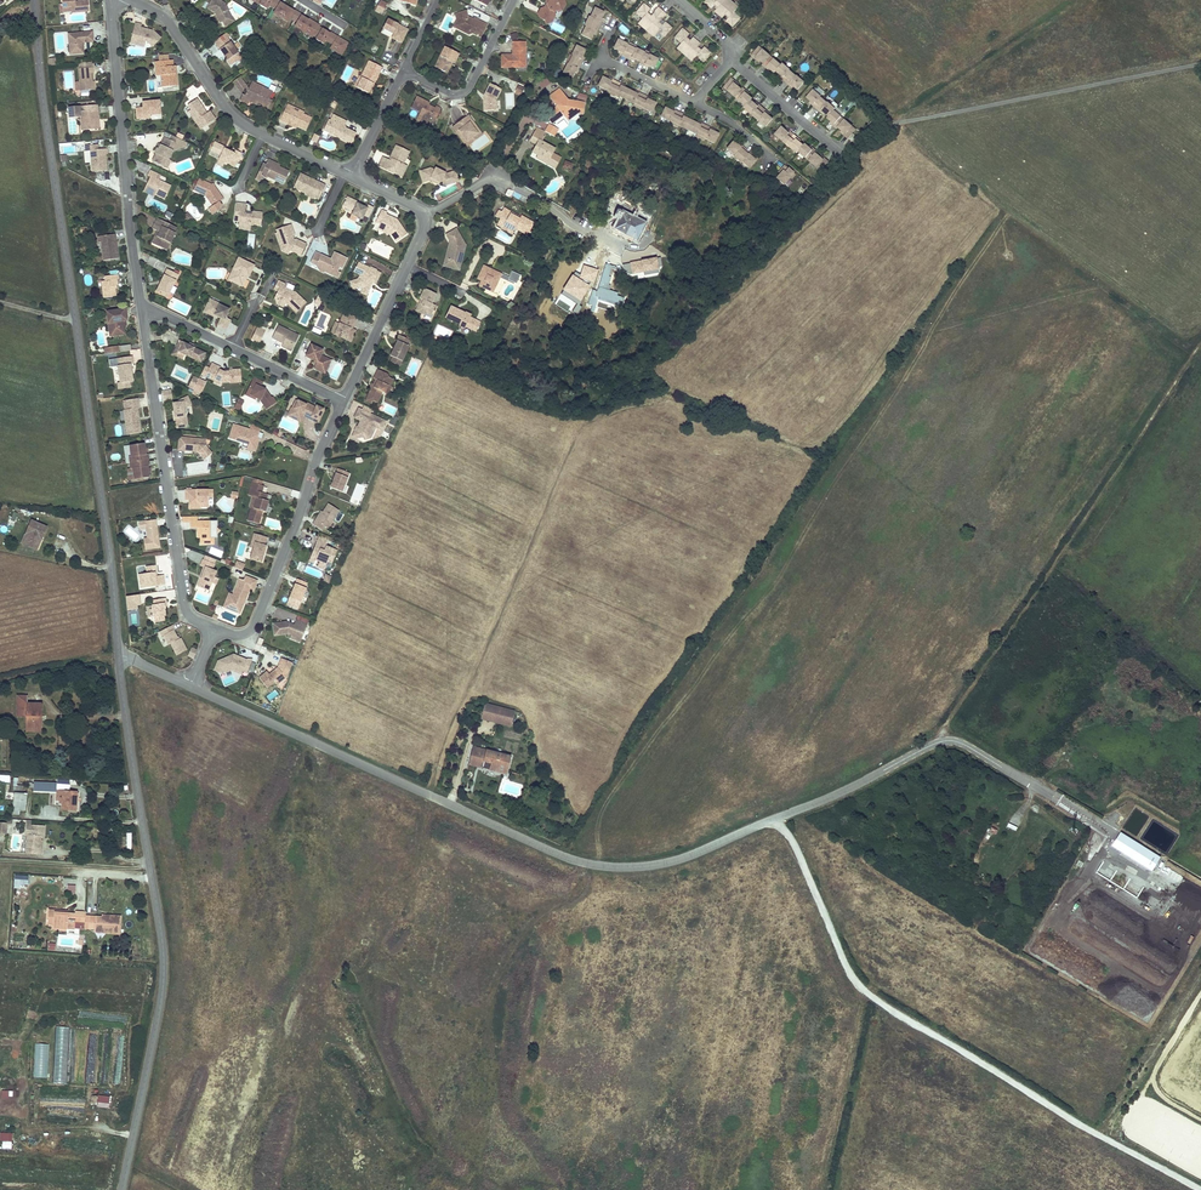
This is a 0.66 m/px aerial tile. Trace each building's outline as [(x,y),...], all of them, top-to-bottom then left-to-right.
[(88,0),(79,1),(79,2),(76,2),(75,1),(75,0),(62,0),(62,3),(59,4),(60,13),(63,13),(63,12),(71,11),(71,13),(89,11),(88,0)] [(224,3),(220,0),(212,0),(207,8),(215,12),(216,11),(217,12),(222,22),(225,26),(234,21),(224,3)] [(260,4),(267,8),(268,6),(274,9),(280,0),(262,0),(260,4)] [(384,9),(387,4),(380,0),(377,6),(384,9)] [(562,9),(564,4),(564,2),(562,1),(562,0),(546,0),(547,2),(544,8),(540,15),(538,14),(539,17),(545,20),(546,24),(550,23),(554,14),(554,12),(557,11),(562,9)] [(565,0),(562,0),(562,1),(564,2),(564,4),(562,9),(557,11),(558,12),(563,10),(566,4),(565,0)] [(738,7),(734,4),(733,4),(730,1),(728,0),(707,0),(705,3),(712,8),(714,5),(718,8),(715,11),(723,18),(726,15),(729,17),(726,21),(733,26),(737,21),(735,19),(738,16),(734,12),(738,7)] [(288,6),(280,1),(274,13),(281,18),(288,6)] [(658,23),(665,15),(658,8),(651,16),(647,13),(650,10),(644,4),(639,10),(641,12),(639,15),(642,18),(638,23),(642,27),(643,26),(650,32),(649,33),(653,36),(658,31),(661,34),(664,31),(667,33),(671,28),(665,22),(662,26),(658,23)] [(288,6),(281,18),(288,22),(291,18),(295,10),(288,6)] [(382,14),(384,9),(377,6),(375,11),(382,14)] [(597,31),(601,22),(599,21),(601,18),(604,13),(595,8),(590,18),(591,18),(589,22),(587,26),(586,25),(586,26),(582,35),(591,39),(593,34),(595,30),(597,31)] [(481,36),(487,25),(474,18),(474,20),(473,21),(468,19),(468,17),(466,11),(455,14),(456,17),(461,20),(457,28),(469,34),(471,31),(474,32),(481,36)] [(309,19),(302,14),(295,25),(302,30),(309,19)] [(320,25),(309,19),(302,30),(313,36),(314,36),(319,26),(320,25)] [(401,43),(408,29),(388,19),(383,29),(394,34),(392,38),(401,43)] [(161,38),(153,31),(148,30),(148,31),(146,31),(146,29),(141,28),(141,25),(135,23),(130,43),(136,45),(137,42),(145,44),(146,40),(148,40),(148,42),(152,47),(161,38)] [(322,28),(319,26),(314,36),(316,37),(322,28)] [(323,27),(322,28),(316,37),(316,38),(324,43),(326,40),(330,33),(331,32),(323,27)] [(701,50),(697,47),(700,44),(692,38),(689,41),(686,38),(689,34),(682,29),(677,35),(680,37),(677,40),(681,43),(677,48),(681,52),(681,51),(688,57),(688,58),(692,61),(696,56),(700,59),(703,56),(705,58),(710,53),(703,47),(701,50)] [(93,42),(92,32),(68,34),(70,54),(84,53),(83,42),(93,42)] [(230,41),(228,38),(230,36),(227,32),(214,42),(231,65),(238,60),(239,62),(242,59),(243,58),(237,49),(240,47),(237,42),(234,45),(231,41),(230,41)] [(331,32),(330,33),(326,40),(332,44),(337,37),(338,35),(331,32)] [(65,47),(64,34),(55,35),(56,48),(65,47)] [(338,35),(337,37),(332,44),(330,48),(341,55),(349,43),(338,35)] [(201,44),(196,37),(191,40),(196,47),(201,44)] [(658,59),(649,55),(648,55),(644,53),(635,48),(635,49),(631,47),(627,45),(627,44),(618,40),(614,49),(619,51),(622,53),(622,55),(630,59),(631,57),(635,59),(634,61),(644,65),(645,64),(648,66),(654,68),(658,59)] [(523,63),(523,60),(525,57),(525,46),(513,46),(513,54),(512,55),(501,55),(502,67),(515,67),(517,65),(520,65),(523,63)] [(578,69),(582,60),(581,59),(583,55),(585,50),(576,46),(572,55),(570,60),(568,64),(568,63),(563,72),(572,77),(575,71),(576,68),(578,69)] [(454,64),(459,54),(445,47),(435,67),(445,72),(450,61),(452,63),(454,64)] [(796,76),(793,73),(789,71),(790,70),(782,63),(781,65),(773,59),(770,57),(770,56),(763,50),(762,50),(758,47),(751,55),(755,59),(756,57),(759,60),(763,63),(762,65),(766,68),(767,67),(770,69),(774,73),(776,71),(780,75),(783,77),(782,79),(789,85),(790,84),(793,86),(797,90),(804,82),(796,76)] [(525,67),(525,57),(523,60),(523,63),(520,65),(517,65),(515,67),(525,67)] [(177,86),(176,74),(175,74),(174,66),(173,66),(173,60),(168,60),(160,61),(155,62),(156,68),(160,68),(161,76),(162,87),(177,86)] [(373,83),(381,67),(369,61),(361,77),(362,78),(357,88),(368,93),(372,86),(371,86),(372,83),(373,83)] [(92,82),(91,73),(93,73),(92,68),(91,62),(78,63),(79,83),(80,89),(80,91),(93,90),(92,82)] [(247,87),(240,77),(233,82),(240,92),(247,87)] [(648,97),(639,93),(638,94),(634,93),(624,88),(620,86),(621,84),(612,80),(611,81),(608,80),(602,77),(598,86),(607,90),(608,90),(612,92),(616,94),(615,94),(634,103),(638,105),(643,107),(652,111),(656,103),(651,101),(647,99),(648,97)] [(546,78),(538,83),(542,89),(550,84),(546,78)] [(766,111),(759,105),(758,107),(755,104),(751,100),(752,99),(748,95),(745,92),(746,91),(742,88),(741,89),(737,86),(734,83),(735,82),(731,79),(724,87),(735,97),(735,96),(738,99),(738,100),(746,106),(744,108),(752,114),(759,119),(758,120),(766,127),(772,119),(768,115),(765,113),(766,111)] [(263,96),(266,89),(252,82),(245,95),(243,94),(240,100),(248,104),(250,101),(251,99),(254,100),(253,103),(258,105),(257,105),(260,107),(260,106),(265,108),(265,107),(269,100),(269,99),(263,96)] [(495,100),(501,89),(490,84),(484,95),(486,96),(484,100),(485,111),(494,110),(494,105),(495,105),(495,100)] [(520,96),(524,88),(519,86),(516,93),(520,96)] [(269,99),(273,92),(266,89),(263,96),(269,99)] [(583,114),(584,103),(568,100),(559,89),(549,96),(555,103),(558,101),(561,105),(558,107),(557,106),(545,115),(552,124),(563,115),(565,117),(571,113),(577,114),(583,114)] [(835,109),(827,102),(827,103),(823,100),(820,97),(821,97),(813,90),(807,98),(811,101),(814,104),(813,105),(820,112),(821,110),(824,113),(828,116),(827,118),(831,122),(834,124),(833,126),(837,129),(838,128),(842,131),(845,133),(844,135),(847,138),(855,130),(851,127),(852,126),(844,120),(840,118),(841,117),(834,111),(835,109)] [(435,120),(441,109),(436,106),(435,108),(429,105),(425,103),(426,101),(417,96),(411,107),(420,112),(419,115),(429,121),(431,117),(435,120)] [(201,129),(215,119),(210,111),(206,113),(204,115),(201,111),(203,109),(204,109),(197,99),(188,105),(191,110),(195,114),(191,117),(201,129)] [(160,114),(159,101),(152,102),(150,102),(143,102),(143,108),(136,109),(136,119),(145,118),(144,116),(150,115),(160,114)] [(303,114),(304,112),(287,105),(285,110),(292,113),(293,110),(303,114)] [(98,122),(97,107),(74,110),(68,110),(69,121),(75,120),(80,120),(81,133),(96,132),(95,122),(98,122)] [(710,128),(702,124),(701,125),(697,123),(687,118),(683,117),(684,115),(675,111),(674,112),(670,110),(665,108),(661,117),(670,121),(674,123),(678,125),(697,134),(701,136),(705,138),(714,143),(718,134),(713,131),(709,130),(710,128)] [(303,114),(293,110),(292,113),(285,110),(280,120),(287,123),(288,122),(297,126),(306,130),(312,118),(303,114)] [(568,121),(577,114),(571,113),(565,117),(568,121)] [(356,134),(345,128),(344,129),(342,128),(342,126),(345,126),(347,122),(333,115),(330,121),(328,120),(323,130),(351,144),(356,134)] [(429,121),(419,115),(417,119),(427,124),(429,121)] [(477,133),(469,123),(472,121),(468,115),(452,127),(456,133),(459,131),(467,141),(477,133)] [(561,117),(555,122),(562,130),(568,125),(561,117)] [(569,126),(562,130),(567,137),(581,128),(576,121),(570,120),(569,126)] [(467,141),(459,131),(456,133),(467,147),(483,135),(472,121),(469,123),(477,133),(467,141)] [(555,131),(556,129),(549,125),(545,132),(554,137),(557,132),(555,131)] [(805,144),(803,146),(799,142),(796,139),(797,138),(790,132),(789,133),(786,131),(782,127),(775,135),(783,141),(783,140),(790,146),(789,147),(797,153),(798,152),(806,158),(806,157),(810,160),(809,161),(816,167),(817,167),(820,170),(828,161),(824,158),(823,159),(820,157),(816,153),(817,152),(813,149),(812,150),(809,148),(805,144)] [(542,136),(545,132),(537,128),(535,132),(542,136)] [(552,153),(555,149),(548,145),(541,141),(544,137),(542,136),(535,132),(530,141),(537,145),(536,145),(537,148),(534,153),(538,155),(542,158),(542,161),(545,162),(548,161),(556,166),(560,158),(552,153)] [(169,159),(173,151),(185,147),(187,142),(172,136),(170,140),(165,138),(162,145),(160,145),(156,154),(152,162),(163,167),(167,159),(168,160),(169,159)] [(751,157),(748,154),(749,153),(742,146),(741,148),(733,141),(727,149),(734,155),(735,155),(738,158),(742,161),(742,162),(749,168),(756,160),(751,157)] [(236,163),(241,153),(235,150),(234,153),(227,150),(224,149),(225,147),(214,142),(210,150),(221,155),(219,159),(224,162),(234,167),(235,167),(236,163)] [(106,161),(105,155),(108,155),(107,149),(102,149),(98,150),(98,146),(97,145),(90,146),(85,146),(86,151),(90,151),(91,154),(91,159),(91,163),(92,172),(107,171),(106,164),(104,164),(103,161),(106,161)] [(403,164),(409,152),(396,145),(391,156),(392,159),(391,161),(389,160),(383,157),(378,166),(392,172),(393,169),(403,174),(407,166),(403,164)] [(289,172),(279,167),(280,165),(276,163),(276,165),(272,164),(273,162),(268,159),(265,165),(263,164),(255,180),(260,182),(262,176),(266,178),(267,176),(283,184),(289,172)] [(790,176),(793,173),(785,166),(781,169),(783,171),(780,174),(776,178),(784,185),(790,177),(790,176)] [(449,179),(457,176),(455,171),(447,174),(438,169),(437,171),(434,170),(430,168),(420,171),(423,180),(430,178),(440,183),(446,185),(449,179)] [(165,199),(171,186),(159,180),(161,176),(150,170),(147,175),(150,177),(145,187),(156,192),(155,194),(155,195),(165,199)] [(319,199),(325,185),(320,183),(319,185),(315,183),(316,181),(300,174),(293,188),(297,189),(300,189),(305,191),(308,191),(313,194),(314,195),(313,197),(314,197),(319,199)] [(459,181),(457,176),(449,179),(446,185),(459,181)] [(223,199),(214,186),(199,179),(195,185),(193,190),(203,195),(206,196),(207,195),(211,201),(210,202),(213,206),(209,208),(208,209),(212,215),(219,210),(218,209),(222,206),(219,202),(223,199)] [(156,192),(145,187),(143,191),(145,192),(151,195),(154,196),(155,195),(155,194),(156,192)] [(313,194),(308,191),(305,191),(300,189),(297,189),(304,193),(305,195),(313,199),(314,197),(313,197),(314,195),(313,194)] [(211,201),(207,195),(206,196),(202,199),(209,208),(213,206),(210,202),(211,201)] [(368,218),(373,207),(368,205),(367,208),(360,205),(357,204),(358,202),(347,197),(343,205),(354,210),(352,214),(357,217),(362,219),(364,215),(368,218)] [(261,226),(262,214),(252,213),(252,215),(246,214),(245,213),(245,212),(246,204),(236,203),(234,215),(238,215),(240,217),(239,222),(238,227),(244,228),(244,226),(250,227),(251,225),(261,226)] [(520,217),(504,208),(502,212),(509,216),(510,214),(520,219),(520,217)] [(690,233),(696,222),(699,223),(702,217),(699,216),(685,209),(677,226),(690,233)] [(406,234),(397,220),(395,221),(392,220),(393,218),(385,214),(386,213),(381,210),(376,222),(380,224),(380,226),(388,230),(390,233),(396,241),(406,234)] [(527,235),(534,223),(521,216),(520,217),(520,219),(510,214),(509,216),(502,212),(499,210),(496,216),(501,219),(497,225),(502,228),(503,226),(513,231),(515,228),(527,235)] [(636,241),(645,223),(622,212),(621,214),(617,212),(615,217),(619,219),(614,229),(636,241)] [(170,243),(175,233),(174,232),(176,227),(157,218),(152,229),(157,231),(159,232),(157,236),(155,235),(151,243),(163,249),(167,242),(170,243)] [(693,235),(699,223),(696,222),(690,233),(693,235)] [(291,241),(290,237),(292,236),(294,235),(291,225),(276,230),(277,233),(275,234),(280,246),(283,244),(285,248),(290,250),(301,256),(306,244),(296,239),(294,240),(291,241)] [(390,233),(388,230),(380,226),(378,229),(385,233),(387,235),(390,233)] [(513,231),(503,226),(502,228),(501,229),(511,235),(513,231)] [(459,270),(465,247),(460,246),(461,242),(463,241),(456,229),(446,235),(450,241),(452,245),(451,248),(453,249),(452,254),(450,253),(448,259),(445,258),(443,266),(459,270)] [(118,258),(115,234),(98,237),(98,243),(101,242),(103,261),(118,258)] [(452,254),(453,249),(451,248),(452,245),(450,241),(445,258),(448,259),(450,253),(452,254)] [(288,254),(290,250),(285,248),(283,244),(280,246),(282,251),(288,254)] [(342,269),(347,258),(334,252),(331,259),(330,261),(326,259),(327,257),(315,252),(310,263),(316,266),(317,264),(322,266),(321,268),(325,270),(324,272),(332,275),(335,271),(337,272),(337,271),(339,268),(342,269)] [(657,257),(641,260),(630,262),(630,263),(623,265),(625,274),(632,273),(632,274),(644,272),(644,275),(659,272),(658,269),(659,269),(659,266),(662,266),(660,257),(657,258),(657,257)] [(249,276),(254,267),(254,266),(254,265),(238,258),(231,274),(234,275),(232,281),(242,287),(246,278),(245,278),(246,275),(248,276),(249,276)] [(375,284),(380,273),(376,271),(376,270),(370,267),(370,268),(359,263),(354,272),(360,275),(358,279),(350,282),(353,289),(359,287),(363,288),(369,291),(372,285),(370,284),(371,282),(373,283),(375,284)] [(321,268),(322,266),(317,264),(316,266),(319,271),(324,273),(324,272),(325,270),(321,268)] [(614,266),(606,264),(597,291),(593,289),(589,304),(592,305),(591,310),(594,311),(598,299),(620,307),(623,297),(617,295),(618,293),(609,290),(610,285),(609,284),(611,277),(609,276),(610,274),(611,274),(614,266)] [(493,293),(502,274),(483,265),(479,275),(485,278),(481,287),(493,293)] [(581,301),(590,286),(593,287),(599,270),(584,265),(581,275),(576,272),(574,275),(573,274),(564,289),(564,290),(562,294),(578,303),(573,311),(577,313),(581,307),(579,305),(581,301)] [(167,298),(178,275),(173,273),(167,270),(161,282),(162,283),(161,286),(159,285),(156,292),(167,298)] [(117,285),(117,280),(118,280),(117,275),(105,276),(105,281),(101,281),(103,298),(116,296),(115,289),(114,286),(116,285),(117,285)] [(481,287),(485,278),(479,275),(477,279),(481,281),(478,286),(481,287)] [(306,303),(296,293),(285,288),(286,285),(278,281),(274,289),(278,291),(279,292),(277,298),(278,303),(284,305),(286,303),(286,302),(288,302),(287,304),(297,313),(306,303)] [(432,304),(436,294),(424,288),(420,298),(421,299),(423,300),(421,304),(418,305),(416,311),(426,315),(429,308),(433,310),(435,305),(432,304)] [(284,305),(278,303),(277,298),(279,292),(278,291),(275,297),(277,304),(284,307),(284,305)] [(220,304),(210,299),(208,303),(218,308),(219,304),(219,305),(220,304)] [(226,318),(230,309),(219,305),(219,304),(218,308),(208,303),(204,312),(214,317),(214,315),(218,317),(221,318),(218,325),(226,330),(231,320),(226,318)] [(480,323),(470,318),(471,315),(465,312),(465,313),(450,306),(445,317),(460,324),(459,325),(465,328),(466,326),(468,322),(472,324),(470,329),(476,331),(480,323)] [(430,320),(434,311),(433,310),(429,308),(426,315),(425,318),(429,320),(430,320)] [(127,320),(125,309),(106,311),(108,323),(112,322),(113,336),(125,334),(124,326),(123,321),(125,321),(127,320)] [(351,342),(355,330),(352,329),(350,328),(352,324),(354,325),(357,318),(350,315),(345,313),(344,312),(339,323),(334,335),(351,342)] [(334,335),(339,323),(336,322),(331,333),(334,335)] [(291,351),(299,336),(278,326),(272,338),(277,340),(278,338),(284,341),(283,343),(281,347),(291,351)] [(259,342),(265,330),(257,327),(252,339),(259,342)] [(402,361),(411,341),(398,335),(396,340),(397,341),(394,347),(395,348),(394,350),(393,349),(390,356),(393,357),(402,361)] [(437,348),(439,343),(431,339),(429,344),(437,348)] [(189,345),(179,340),(172,355),(182,359),(184,355),(201,363),(205,353),(193,347),(189,345)] [(324,363),(326,358),(320,355),(323,350),(311,345),(305,356),(314,361),(317,362),(316,364),(314,368),(321,372),(326,370),(329,365),(324,363)] [(130,374),(129,371),(131,371),(130,364),(133,364),(132,356),(117,359),(118,367),(120,383),(129,382),(132,381),(132,374),(130,374)] [(402,361),(393,357),(391,362),(399,366),(402,361)] [(118,367),(117,359),(109,360),(110,368),(118,367)] [(241,382),(240,370),(228,371),(228,372),(224,372),(221,371),(219,370),(220,368),(211,364),(209,368),(208,372),(205,376),(209,378),(214,380),(214,381),(215,379),(222,382),(229,381),(229,383),(241,382)] [(390,386),(393,379),(388,377),(388,374),(378,370),(373,379),(376,380),(373,385),(374,388),(373,390),(371,389),(371,390),(365,401),(371,403),(373,401),(377,403),(382,392),(384,393),(388,386),(390,386)] [(196,385),(199,379),(193,377),(191,382),(196,385)] [(271,398),(268,394),(267,395),(264,391),(265,389),(261,387),(263,382),(253,378),(248,390),(252,392),(251,395),(256,398),(260,400),(266,409),(276,403),(272,397),(271,398)] [(200,393),(205,382),(199,379),(196,385),(194,389),(194,390),(200,393)] [(172,399),(171,390),(162,391),(163,400),(172,399)] [(255,399),(256,398),(251,395),(252,392),(248,390),(245,395),(255,399)] [(186,422),(184,408),(191,405),(187,396),(173,404),(174,411),(176,423),(176,428),(182,427),(182,423),(186,422)] [(137,418),(139,416),(138,408),(139,408),(138,399),(123,401),(125,410),(124,410),(125,420),(127,435),(141,433),(139,420),(138,420),(137,418)] [(314,412),(316,407),(307,403),(306,405),(298,401),(294,409),(292,408),(291,407),(289,412),(287,416),(294,419),(295,418),(299,420),(303,412),(305,413),(304,414),(310,417),(309,419),(315,422),(318,414),(314,412)] [(370,414),(372,410),(364,405),(362,410),(370,414)] [(381,430),(385,421),(370,414),(362,410),(358,408),(354,418),(360,421),(358,426),(358,428),(359,428),(357,431),(355,432),(354,432),(352,436),(357,439),(361,437),(364,438),(364,440),(371,438),(369,433),(372,427),(375,426),(376,428),(381,430)] [(301,422),(303,416),(309,419),(310,417),(304,414),(305,413),(303,412),(299,420),(295,418),(294,419),(301,422)] [(257,438),(259,432),(233,424),(229,438),(248,444),(254,446),(257,438)] [(205,451),(205,446),(206,440),(179,437),(178,450),(196,452),(196,450),(198,451),(198,452),(204,452),(205,451)] [(255,451),(259,438),(257,438),(254,446),(248,444),(247,449),(255,451)] [(149,466),(147,454),(146,455),(145,452),(145,449),(144,444),(129,446),(131,457),(129,457),(130,463),(130,469),(133,468),(134,479),(149,477),(148,472),(147,468),(147,466),(149,466)] [(204,459),(212,453),(205,446),(205,451),(205,452),(204,452),(198,452),(204,459)] [(298,448),(296,455),(304,457),(306,450),(298,448)] [(342,492),(349,473),(338,469),(333,480),(334,480),(334,482),(333,481),(330,487),(342,492)] [(265,512),(268,501),(266,500),(267,494),(261,493),(259,492),(261,485),(252,482),(248,495),(257,498),(254,508),(251,507),(247,521),(259,524),(262,511),(265,512)] [(213,497),(213,490),(185,490),(185,500),(189,500),(191,500),(191,503),(189,503),(189,509),(200,509),(200,507),(200,504),(208,504),(208,497),(213,497)] [(327,528),(339,510),(328,504),(323,512),(322,513),(323,513),(322,514),(317,521),(315,520),(312,524),(322,531),(325,526),(327,528)] [(158,537),(156,520),(138,522),(139,527),(141,526),(142,527),(143,529),(146,529),(147,538),(144,539),(145,550),(160,548),(159,541),(157,542),(156,538),(158,537)] [(41,539),(46,527),(31,521),(29,526),(31,527),(23,545),(35,549),(39,538),(41,539)] [(200,538),(200,544),(207,544),(207,541),(210,538),(213,538),(216,538),(216,533),(219,530),(216,528),(216,521),(209,521),(207,522),(202,523),(202,521),(197,521),(190,521),(190,522),(190,528),(197,528),(199,528),(199,532),(197,534),(197,538),(200,538)] [(23,545),(31,527),(29,526),(21,544),(23,545)] [(262,563),(266,546),(265,545),(267,537),(257,534),(253,548),(250,559),(262,563)] [(332,563),(337,551),(326,546),(327,543),(318,539),(315,547),(319,549),(318,553),(313,551),(310,558),(315,560),(320,562),(318,564),(325,567),(328,561),(332,563)] [(214,564),(215,560),(205,556),(204,560),(214,564)] [(214,577),(216,572),(212,570),(214,564),(204,560),(203,559),(200,565),(204,567),(200,576),(202,576),(201,579),(197,586),(208,591),(212,583),(214,577)] [(245,563),(238,560),(235,567),(242,570),(245,563)] [(165,585),(163,575),(157,576),(155,576),(155,572),(156,572),(155,565),(146,567),(147,573),(144,574),(144,578),(139,578),(140,588),(165,585)] [(249,590),(250,586),(254,588),(257,581),(247,577),(245,581),(239,579),(233,595),(229,605),(234,607),(233,611),(240,614),(244,604),(241,602),(242,598),(245,600),(249,590)] [(298,609),(306,588),(305,588),(307,583),(297,579),(294,586),(295,587),(295,588),(294,588),(290,598),(287,604),(298,609)] [(229,605),(233,595),(229,594),(223,607),(233,611),(234,607),(229,605)] [(140,595),(126,597),(127,609),(138,608),(137,605),(141,604),(140,595)] [(165,615),(164,609),(165,609),(164,604),(166,603),(165,598),(152,600),(152,606),(154,616),(155,622),(164,621),(163,616),(165,615)] [(303,636),(309,619),(298,615),(296,620),(294,625),(289,623),(289,625),(286,626),(286,622),(273,624),(274,635),(288,633),(291,634),(297,637),(298,634),(303,636)] [(187,650),(180,638),(178,639),(173,630),(175,630),(173,625),(159,632),(162,636),(163,636),(168,645),(171,644),(176,655),(187,650)] [(300,643),(303,636),(298,634),(297,637),(291,634),(290,638),(300,643)] [(194,658),(197,650),(191,648),(188,656),(194,658)] [(247,673),(252,660),(251,660),(247,659),(246,660),(237,656),(237,658),(231,656),(218,661),(223,673),(231,670),(241,674),(242,671),(247,673)] [(286,678),(292,662),(281,658),(278,668),(272,672),(272,674),(270,676),(269,674),(267,671),(259,678),(267,688),(274,682),(277,685),(286,678)] [(223,673),(218,661),(215,670),(223,673)] [(27,702),(26,726),(26,730),(43,730),(43,702),(27,702)] [(511,726),(515,712),(484,704),(481,719),(511,726)] [(506,774),(511,756),(473,747),(468,764),(506,774)] [(56,792),(56,800),(62,800),(62,809),(75,809),(76,792),(69,792),(69,779),(57,779),(57,783),(57,784),(56,792)] [(35,791),(56,792),(57,784),(57,783),(36,782),(35,791)] [(14,790),(13,816),(21,816),(21,810),(26,810),(27,791),(14,790)] [(1152,853),(1120,834),(1112,847),(1145,866),(1152,853)] [(43,836),(27,835),(26,854),(42,854),(43,836)] [(1096,852),(1088,847),(1082,857),(1090,862),(1096,852)] [(1152,853),(1145,866),(1152,870),(1160,857),(1152,853)] [(29,875),(16,874),(15,884),(29,884),(29,875)] [(76,886),(68,885),(68,893),(75,893),(76,886)] [(1184,910),(1182,913),(1186,914),(1184,919),(1195,924),(1198,916),(1184,910)] [(47,926),(53,926),(58,926),(58,930),(66,930),(66,921),(74,921),(74,923),(79,923),(79,912),(74,912),(74,915),(68,915),(59,914),(59,911),(47,911),(47,926)] [(89,918),(88,929),(94,929),(107,929),(107,934),(120,934),(121,916),(108,915),(108,919),(101,918),(89,918)] [(34,1044),(33,1077),(47,1078),(49,1044),(34,1044)] [(97,1096),(96,1108),(108,1109),(109,1097),(97,1096)] [(12,1142),(12,1133),(0,1133),(0,1141),(12,1142)]
